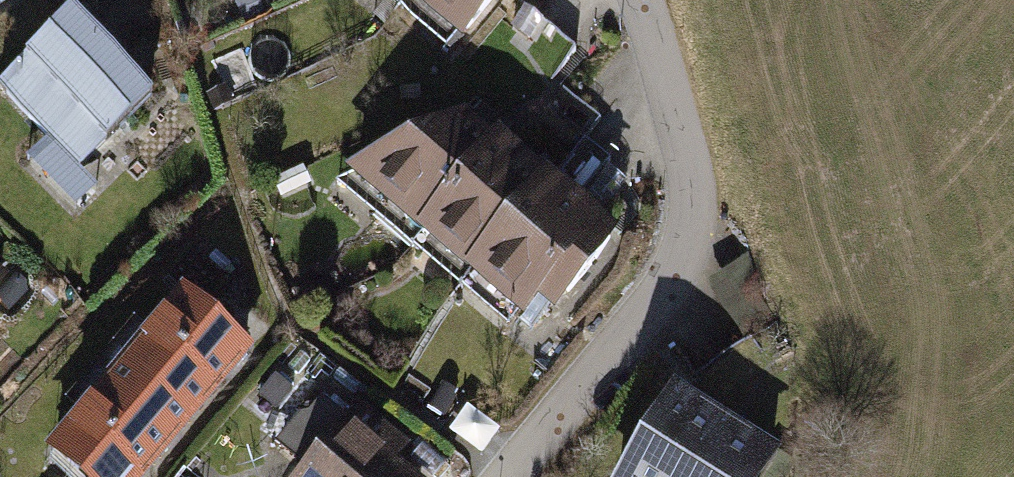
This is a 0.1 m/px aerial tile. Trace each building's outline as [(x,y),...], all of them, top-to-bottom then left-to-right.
[(396,10),(405,0),(384,0),(396,10)] [(455,59),(503,0),(405,0),(396,10),(455,59)] [(66,18),(0,86),(0,95),(49,142),(26,165),(39,178),(34,184),(70,219),(96,192),(81,178),(154,104),(66,18)] [(339,186),(414,248),(495,148),(464,123),(339,186)] [(464,288),(550,183),(500,143),(495,148),(414,248),(464,288)] [(549,321),(617,238),(550,183),(464,288),(521,335),(539,313),(549,321)] [(182,439),(251,358),(179,297),(110,378),(182,439)] [(182,439),(110,378),(40,459),(62,476),(150,476),(182,439)] [(731,432),(673,394),(619,476),(701,476),(731,432)] [(395,467),(408,450),(358,408),(343,425),(318,404),(277,451),(302,473),(299,476),(407,476),(395,467)] [(731,432),(701,476),(791,476),(794,472),(731,432)]
